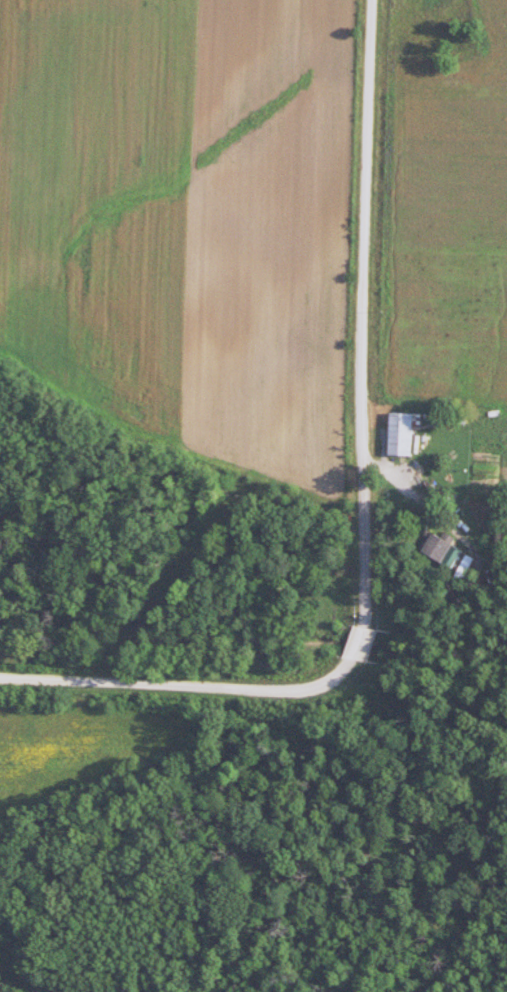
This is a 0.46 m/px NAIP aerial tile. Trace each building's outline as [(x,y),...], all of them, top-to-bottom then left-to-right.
[(387,455),(412,455),(412,413),(387,413),(387,455)]
